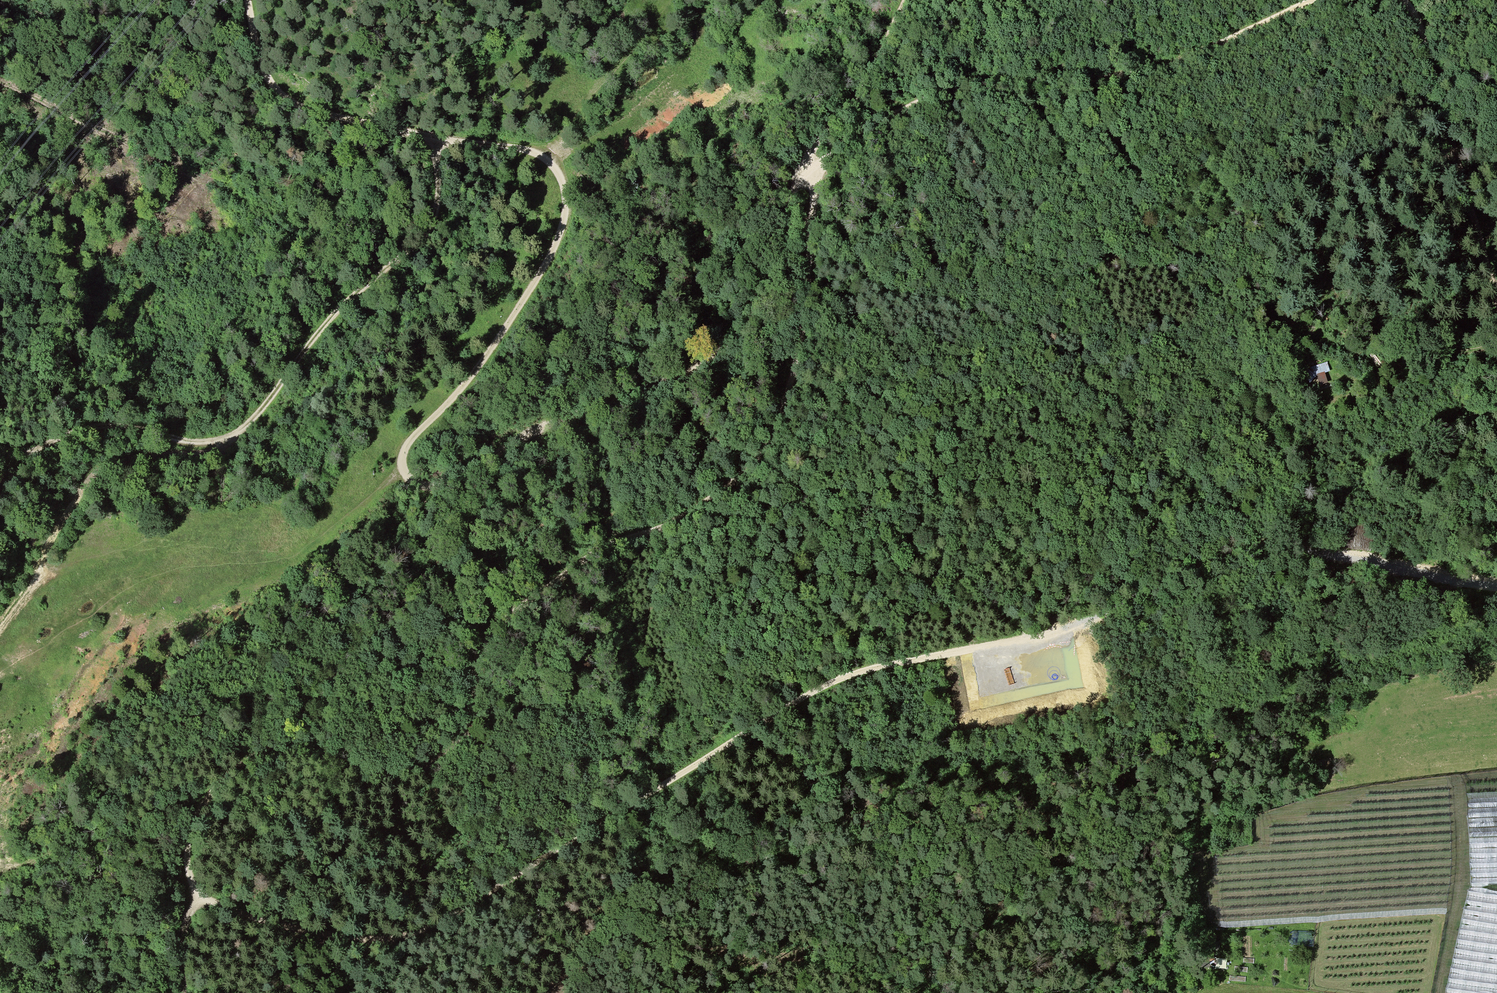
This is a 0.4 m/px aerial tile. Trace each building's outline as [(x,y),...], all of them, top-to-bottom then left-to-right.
[(1325,371),(1322,360),(1311,363),(1313,374),(1325,371)]
